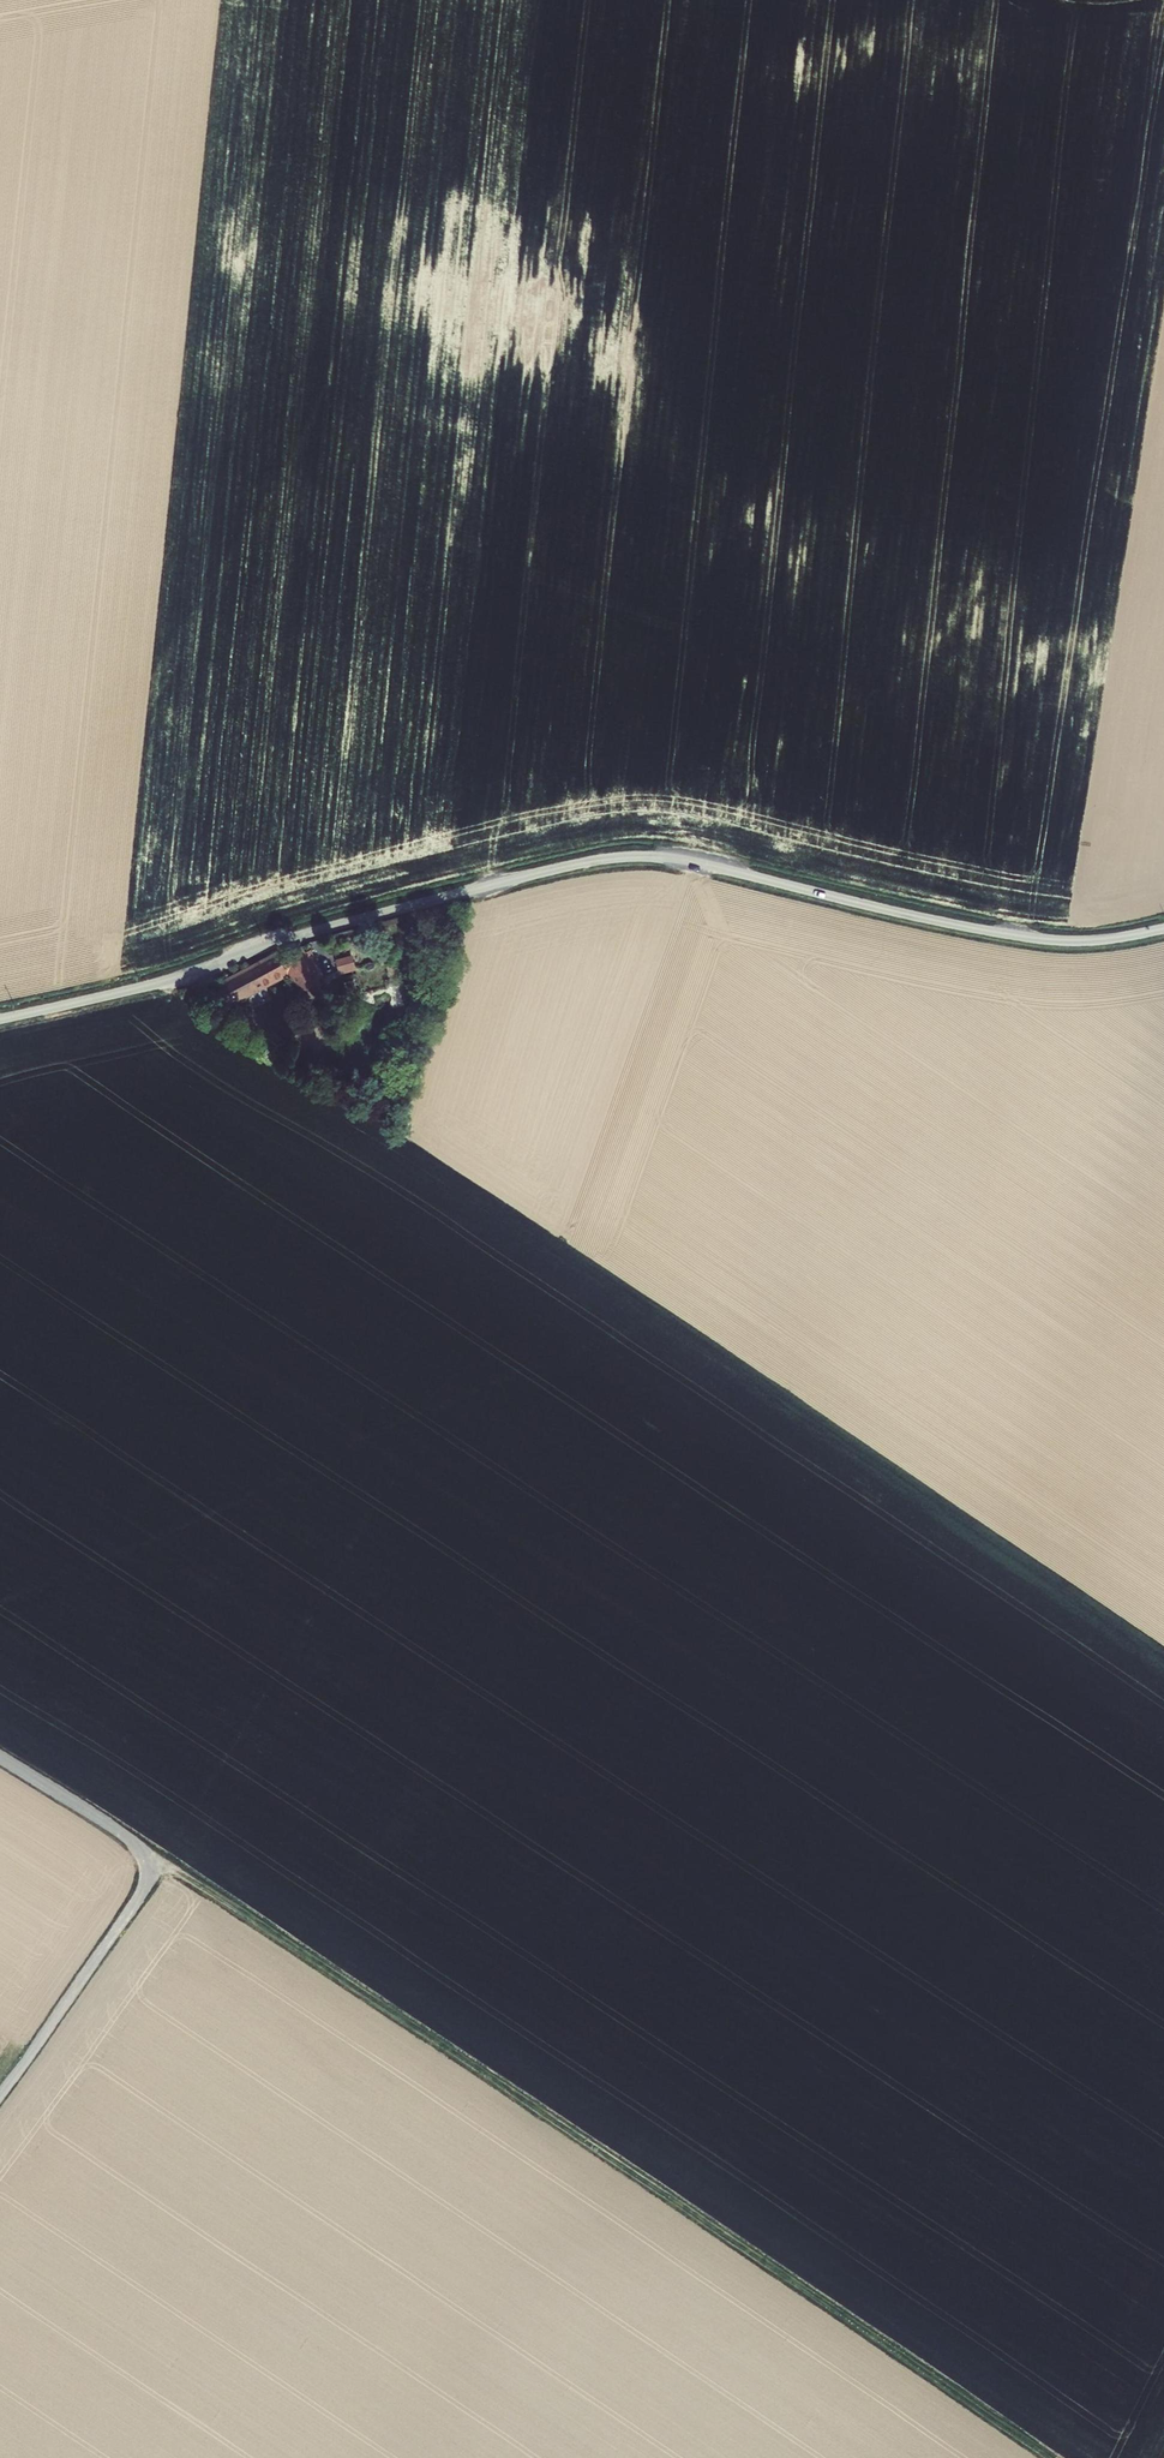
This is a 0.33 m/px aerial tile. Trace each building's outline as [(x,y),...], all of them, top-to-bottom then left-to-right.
[(271,956),(226,981),(241,1004),(253,996),(249,991),(282,972),(292,986),(306,979),(307,977),(293,953),(287,956),(284,952),(280,953),(276,954),(271,956)] [(341,973),(358,968),(353,952),(336,958),(341,973)]
